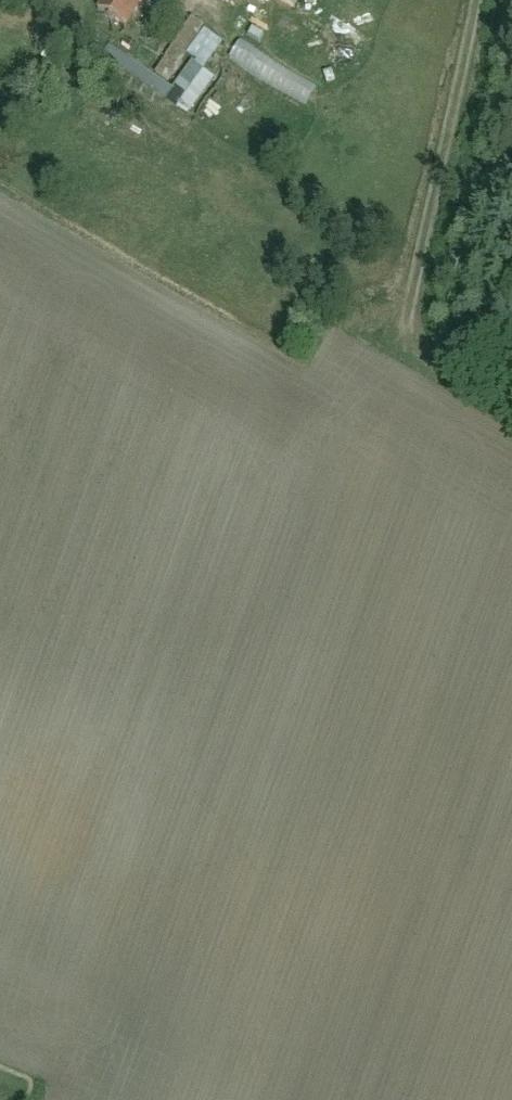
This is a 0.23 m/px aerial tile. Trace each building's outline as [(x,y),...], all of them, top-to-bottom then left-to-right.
[(91,16),(128,37),(149,0),(100,0),(91,16)] [(269,0),(264,0),(227,60),(306,107),(320,85),(283,62),(307,23),(269,0)] [(195,16),(156,72),(110,40),(97,59),(175,113),(227,38),(195,16)]
